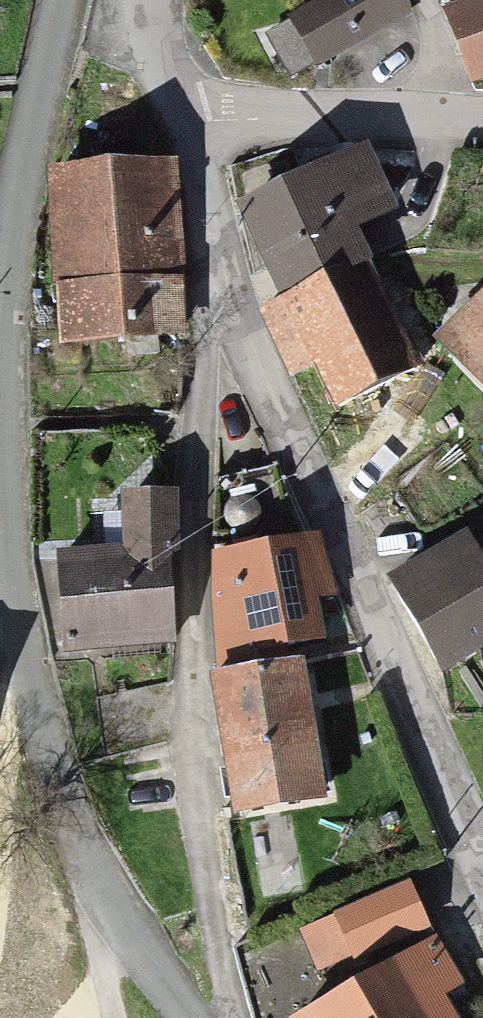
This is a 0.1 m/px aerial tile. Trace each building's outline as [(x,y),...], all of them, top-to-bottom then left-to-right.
[(269,36),(295,82),(400,23),(387,0),(334,0),(269,36)] [(440,38),(468,99),(482,92),(482,0),(467,0),(476,21),(440,38)] [(354,161),(239,219),(289,315),(341,288),(362,277),(342,239),(383,218),(354,161)] [(43,187),(47,338),(141,336),(140,288),(166,287),(163,184),(43,187)] [(393,389),(341,288),(289,315),(270,325),(322,426),(393,389)] [(428,366),(482,418),(482,308),(428,366)] [(141,336),(47,338),(37,338),(39,416),(143,414),(141,336)] [(125,513),(128,567),(149,566),(168,565),(165,511),(125,513)] [(389,589),(438,678),(482,653),(482,552),(467,561),(461,549),(389,589)] [(306,553),(200,574),(224,693),(294,679),(316,674),(303,606),(316,604),(306,553)] [(72,569),(77,663),(153,659),(149,566),(128,567),(72,569)] [(321,812),(294,679),(224,693),(202,697),(228,831),(321,812)] [(401,896),(322,934),(346,984),(425,946),(401,896)] [(0,931),(0,1017),(48,1017),(19,925),(0,931)] [(324,1017),(438,1017),(434,1011),(454,999),(431,958),(324,1017)]
